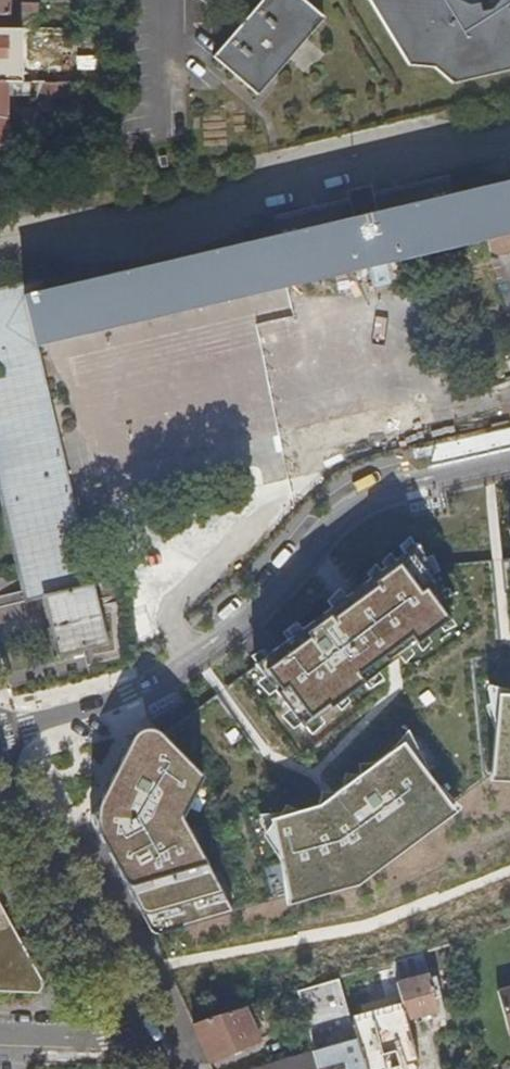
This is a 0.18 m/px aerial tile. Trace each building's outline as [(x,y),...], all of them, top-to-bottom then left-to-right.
[(302,0),(262,0),(213,57),(257,95),(324,18),(302,0)] [(408,67),(434,68),(449,83),(509,68),(509,0),(498,0),(490,9),(478,12),(475,3),(467,4),(455,0),(367,0),(408,67)] [(18,29),(38,29),(38,13),(19,12),(18,29)] [(5,83),(10,83),(21,83),(22,59),(6,59),(7,38),(0,38),(0,83),(5,83)] [(449,83),(451,84),(509,71),(509,68),(449,83)] [(55,98),(55,84),(21,83),(10,83),(10,97),(55,98)] [(390,259),(489,238),(509,233),(509,183),(454,196),(450,180),(447,181),(447,182),(374,199),(390,259)] [(374,199),(372,191),(369,191),(369,193),(351,197),(350,196),(348,196),(350,205),(275,222),(275,220),(272,221),(276,238),(44,292),(42,281),(43,281),(43,279),(0,288),(0,495),(2,505),(1,505),(2,508),(3,508),(24,597),(22,597),(24,601),(44,597),(57,653),(56,653),(56,655),(106,644),(106,640),(104,640),(92,585),(93,586),(92,583),(91,583),(35,344),(390,259),(374,199)] [(489,238),(492,251),(498,255),(509,252),(509,233),(489,238)] [(418,600),(399,570),(374,586),(378,591),(332,626),(330,621),(308,638),(312,645),(267,674),(282,693),(277,696),(302,731),(448,626),(425,594),(418,600)] [(498,699),(491,776),(490,786),(509,786),(509,699),(498,699)] [(182,825),(205,777),(163,734),(151,721),(136,720),(86,822),(152,941),(233,913),(182,825)] [(320,811),(269,824),(286,896),(288,907),(359,888),(454,814),(447,805),(402,744),(320,811)] [(40,994),(43,983),(0,905),(0,992),(40,994)] [(392,964),(342,979),(342,980),(350,1008),(364,1004),(362,992),(364,992),(377,988),(386,1020),(388,1025),(408,1020),(397,983),(392,964)] [(397,983),(408,1020),(440,1011),(429,974),(397,983)] [(317,1049),(358,1038),(350,1008),(342,980),(301,992),(317,1049)] [(377,988),(364,992),(373,1024),(386,1020),(377,988)] [(498,991),(509,1034),(509,989),(498,991)] [(229,1011),(193,1022),(210,1063),(255,1042),(245,1007),(229,1011)] [(312,1051),(317,1068),(338,1068),(346,1067),(346,1068),(366,1068),(358,1038),(317,1049),(312,1051)] [(246,1068),(317,1068),(312,1051),(246,1068)]
